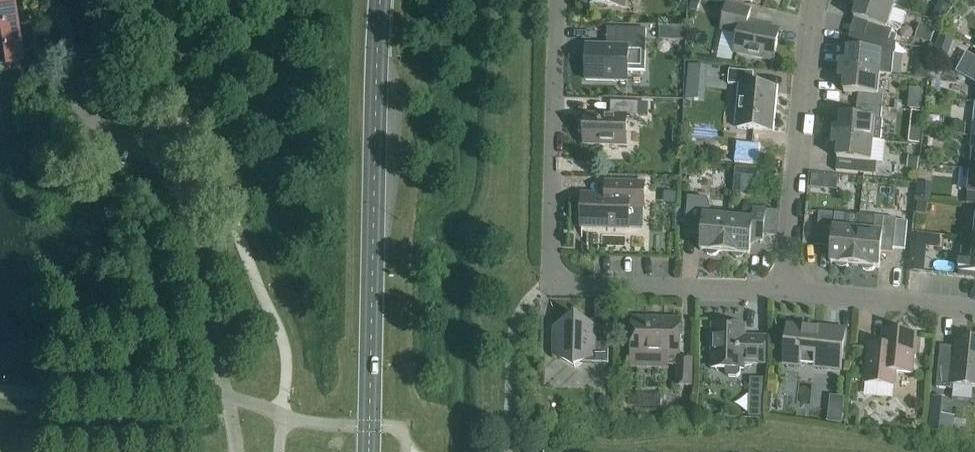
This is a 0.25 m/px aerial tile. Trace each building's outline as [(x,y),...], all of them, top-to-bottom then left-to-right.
[(5,68),(30,64),(18,0),(0,0),(0,41),(5,68)] [(701,0),(692,0),(689,9),(697,11),(701,0)] [(888,41),(892,30),(886,29),(893,8),(866,0),(853,0),(852,5),(857,7),(854,19),(867,23),(863,36),(888,41)] [(893,8),(895,0),(866,0),(893,8)] [(747,24),(750,10),(726,5),(721,30),(738,33),(734,52),(773,60),(779,30),(747,24)] [(921,25),(917,39),(930,43),(935,30),(921,25)] [(615,46),(586,46),(585,80),(627,81),(627,71),(645,71),(646,29),(616,28),(615,46)] [(955,37),(940,32),(932,57),(946,62),(955,37)] [(840,61),(839,70),(879,74),(892,75),(894,53),(896,43),(888,41),(863,36),(849,34),(846,61),(840,61)] [(927,76),(928,64),(922,64),(914,69),(914,75),(927,76)] [(688,65),(687,75),(706,77),(707,66),(688,65)] [(752,86),(753,73),(729,70),(728,84),(741,85),(737,128),(771,132),(775,88),(752,86)] [(856,105),(882,108),(883,95),(877,95),(879,74),(839,70),(839,79),(845,80),(843,92),(858,94),(856,105)] [(638,116),(638,104),(638,102),(610,101),(610,115),(584,114),(583,144),(626,146),(627,116),(638,116)] [(638,104),(638,116),(647,117),(647,105),(638,104)] [(833,137),(873,141),(878,141),(882,108),(856,105),(855,117),(835,115),(833,137)] [(954,134),(965,135),(966,124),(955,123),(954,134)] [(680,131),(672,131),(672,146),(680,146),(680,131)] [(919,142),(920,133),(910,131),(909,141),(919,142)] [(871,161),(873,141),(833,137),(832,146),(838,147),(836,171),(875,175),(876,162),(871,161)] [(734,150),(733,163),(747,164),(749,151),(734,150)] [(917,169),(918,157),(908,156),(906,168),(917,169)] [(756,177),(757,169),(735,167),(732,193),(744,194),(756,177)] [(974,205),(974,171),(969,170),(967,192),(966,204),(973,205),(974,205)] [(823,189),(825,176),(811,175),(810,187),(823,189)] [(604,181),(604,195),(582,195),(581,227),(628,228),(629,208),(643,208),(644,182),(604,181)] [(725,253),(728,218),(704,216),(705,204),(693,203),(690,229),(702,230),(700,251),(704,251),(707,254),(710,255),(713,255),(716,255),(719,252),(725,253)] [(925,216),(927,204),(918,203),(916,215),(925,216)] [(742,219),(728,218),(725,253),(731,254),(733,256),(736,258),(739,258),(742,257),(745,255),(749,255),(751,240),(763,241),(763,237),(776,238),(779,212),(743,208),(742,219)] [(854,265),(858,230),(859,216),(819,212),(815,247),(831,249),(830,263),(834,264),(836,266),(839,268),(842,268),(846,267),(848,265),(854,265)] [(859,216),(858,230),(854,265),(860,266),(862,269),(865,270),(869,271),(872,270),(875,267),(879,268),(881,247),(893,248),(896,219),(859,215),(859,216)] [(941,236),(915,233),(914,244),(940,247),(941,236)] [(974,239),(962,238),(958,272),(974,273),(974,239)] [(594,305),(593,322),(584,322),(576,317),(554,329),(553,354),(574,367),(583,362),(608,363),(609,306),(594,305)] [(690,386),(691,359),(679,359),(680,320),(632,319),(631,370),(669,371),(669,364),(678,365),(678,385),(690,386)] [(744,337),(744,326),(712,325),(711,368),(725,368),(725,373),(728,377),(736,377),(739,374),(739,368),(742,368),(743,363),(765,363),(765,337),(744,337)] [(801,371),(802,364),(813,365),(813,372),(839,375),(843,331),(818,328),(818,331),(788,328),(784,369),(801,371)] [(912,374),(916,334),(884,331),(882,346),(869,345),(865,383),(894,386),(895,372),(912,374)] [(957,338),(956,348),(940,347),(936,387),(953,389),(953,385),(974,387),(974,340),(957,338)] [(601,410),(608,410),(612,403),(608,396),(601,396),(596,403),(601,410)] [(931,397),(928,431),(953,433),(955,416),(943,415),(944,398),(931,397)] [(848,417),(859,418),(860,411),(855,406),(849,405),(848,417)] [(828,413),(827,421),(841,423),(842,415),(828,413)]
